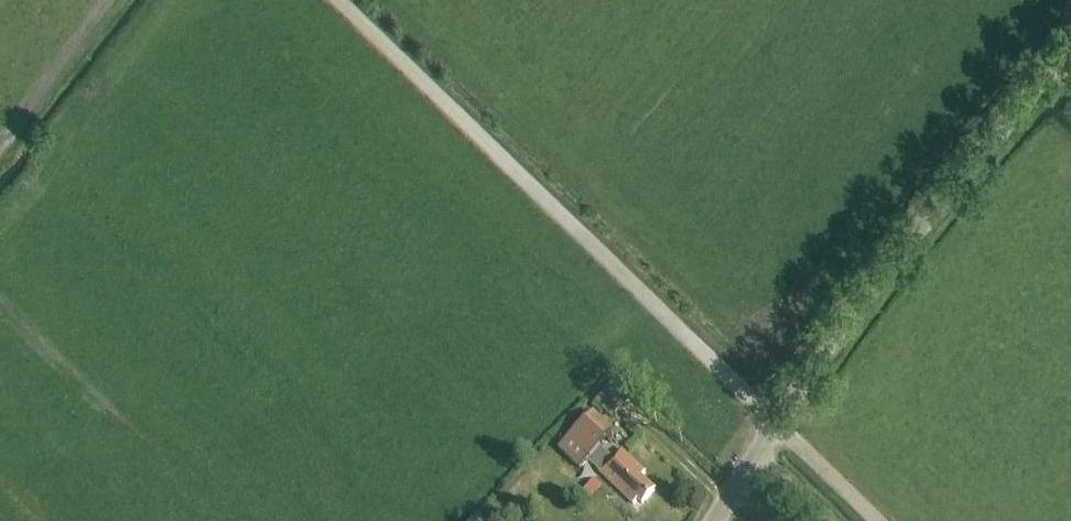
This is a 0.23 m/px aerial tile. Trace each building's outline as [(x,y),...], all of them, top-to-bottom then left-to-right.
[(609,437),(589,419),(558,453),(578,471),(588,460),(601,472),(599,475),(634,506),(638,501),(643,507),(655,494),(640,481),(645,475),(620,452),(612,462),(598,450),(609,437)] [(601,485),(595,480),(582,494),(588,499),(601,485)]
